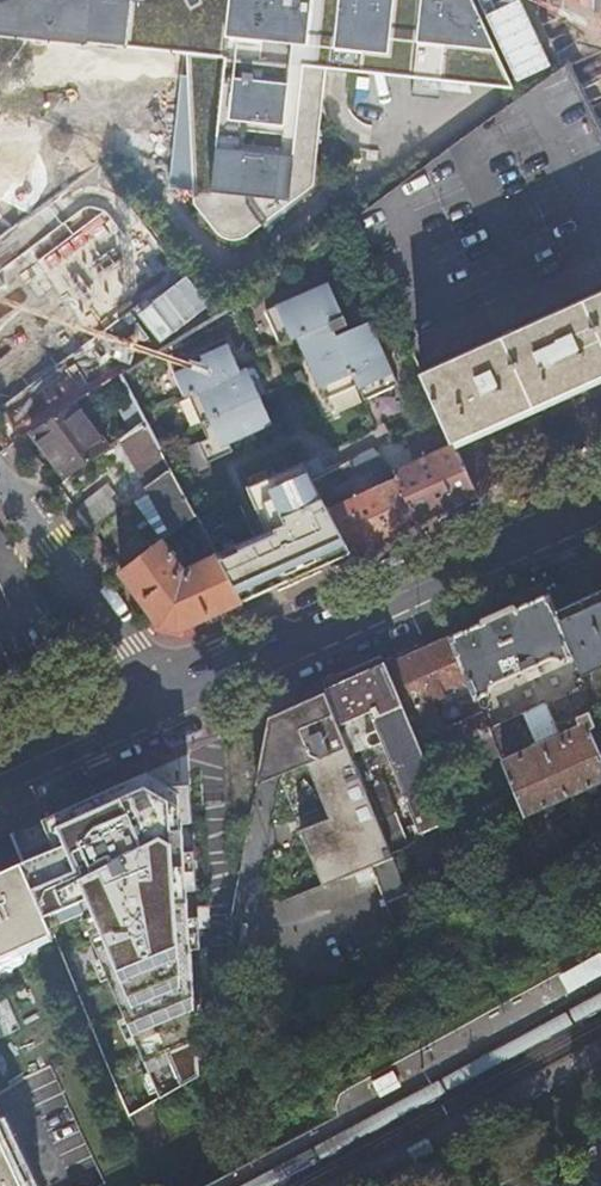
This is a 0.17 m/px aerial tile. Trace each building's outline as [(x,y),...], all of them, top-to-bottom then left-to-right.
[(88,47),(88,44),(186,54),(225,58),(248,61),(243,111),(180,105),(193,205),(214,233),(217,237),(221,239),(225,241),(231,242),(236,241),(241,241),(245,239),(248,236),(312,188),(325,70),(360,73),(361,61),(393,64),(391,77),(422,80),(466,85),(468,80),(471,76),(473,72),(473,68),(442,0),(131,0),(130,10),(105,7),(106,0),(0,0),(0,38),(88,47)] [(130,10),(131,0),(106,0),(105,7),(130,10)] [(473,68),(473,72),(471,76),(468,80),(466,85),(487,87),(512,90),(515,90),(514,88),(496,51),(481,17),(473,0),(442,0),(473,68)] [(225,58),(186,54),(180,105),(243,111),(248,61),(225,58)] [(393,64),(361,61),(360,73),(391,77),(393,64)] [(422,80),(422,89),(471,94),(466,85),(422,80)] [(386,301),(351,222),(298,259),(334,326),(350,318),(386,301)] [(334,326),(298,259),(222,315),(274,412),(299,460),(311,483),(337,469),(280,356),(334,326)] [(420,375),(440,418),(452,444),(600,377),(600,294),(420,375)] [(440,418),(420,375),(386,301),(350,318),(401,435),(440,418)] [(274,412),(222,315),(130,371),(119,378),(134,403),(144,423),(159,451),(199,430),(231,412),(241,431),(274,412)] [(130,433),(144,423),(134,403),(119,411),(130,433)] [(106,450),(73,406),(37,428),(29,433),(65,480),(106,450)] [(299,460),(274,412),(241,431),(266,477),(285,467),(299,460)] [(476,497),(452,444),(440,418),(401,435),(413,462),(392,471),(414,525),(476,497)] [(146,488),(169,471),(159,451),(144,423),(130,433),(121,440),(146,488)] [(182,495),(212,480),(210,454),(199,430),(159,451),(169,471),(182,495)] [(385,538),(414,525),(392,471),(379,458),(371,451),(337,469),(311,483),(348,555),(385,538)] [(306,573),(348,555),(311,483),(299,460),(285,467),(299,494),(306,491),(313,504),(301,510),(286,480),(265,490),(280,521),(279,523),(306,573)] [(171,536),(195,518),(182,495),(169,471),(146,488),(131,498),(163,542),(171,536)] [(240,603),(271,590),(212,480),(182,495),(195,518),(215,557),(240,603)] [(100,494),(74,512),(87,529),(112,511),(100,494)] [(212,616),(240,603),(215,557),(189,570),(186,579),(181,578),(182,569),(162,542),(119,573),(154,620),(168,624),(185,628),(212,616)] [(581,579),(548,594),(592,704),(596,716),(600,714),(600,570),(581,579)] [(590,720),(586,708),(592,704),(548,594),(498,615),(449,637),(480,713),(498,758),(523,818),(600,783),(600,759),(591,734),(595,732),(590,720)] [(480,713),(449,637),(385,665),(415,737),(441,725),(431,700),(455,690),(461,705),(455,708),(459,718),(466,716),(467,718),(480,713)] [(448,903),(478,892),(440,798),(434,784),(415,737),(385,665),(357,678),(325,692),(389,856),(408,850),(382,782),(373,786),(367,770),(390,760),(448,903)] [(389,856),(325,692),(279,713),(276,714),(267,719),(254,789),(268,783),(279,779),(322,890),(370,871),(386,910),(407,902),(389,856)] [(444,781),(498,758),(480,713),(467,718),(466,716),(459,718),(441,725),(415,737),(434,784),(444,781)] [(90,799),(11,835),(49,929),(78,918),(150,1095),(189,1075),(185,931),(181,786),(151,771),(90,799)] [(440,798),(450,795),(444,781),(434,784),(440,798)] [(478,892),(489,919),(497,914),(450,795),(440,798),(478,892)] [(49,929),(18,853),(0,861),(0,950),(13,945),(49,929)] [(13,945),(0,950),(0,959),(16,951),(13,945)] [(389,1074),(367,1085),(374,1100),(396,1088),(389,1074)] [(0,1116),(0,1185),(30,1185),(0,1116)] [(422,1140),(400,1152),(407,1166),(429,1155),(422,1140)]
